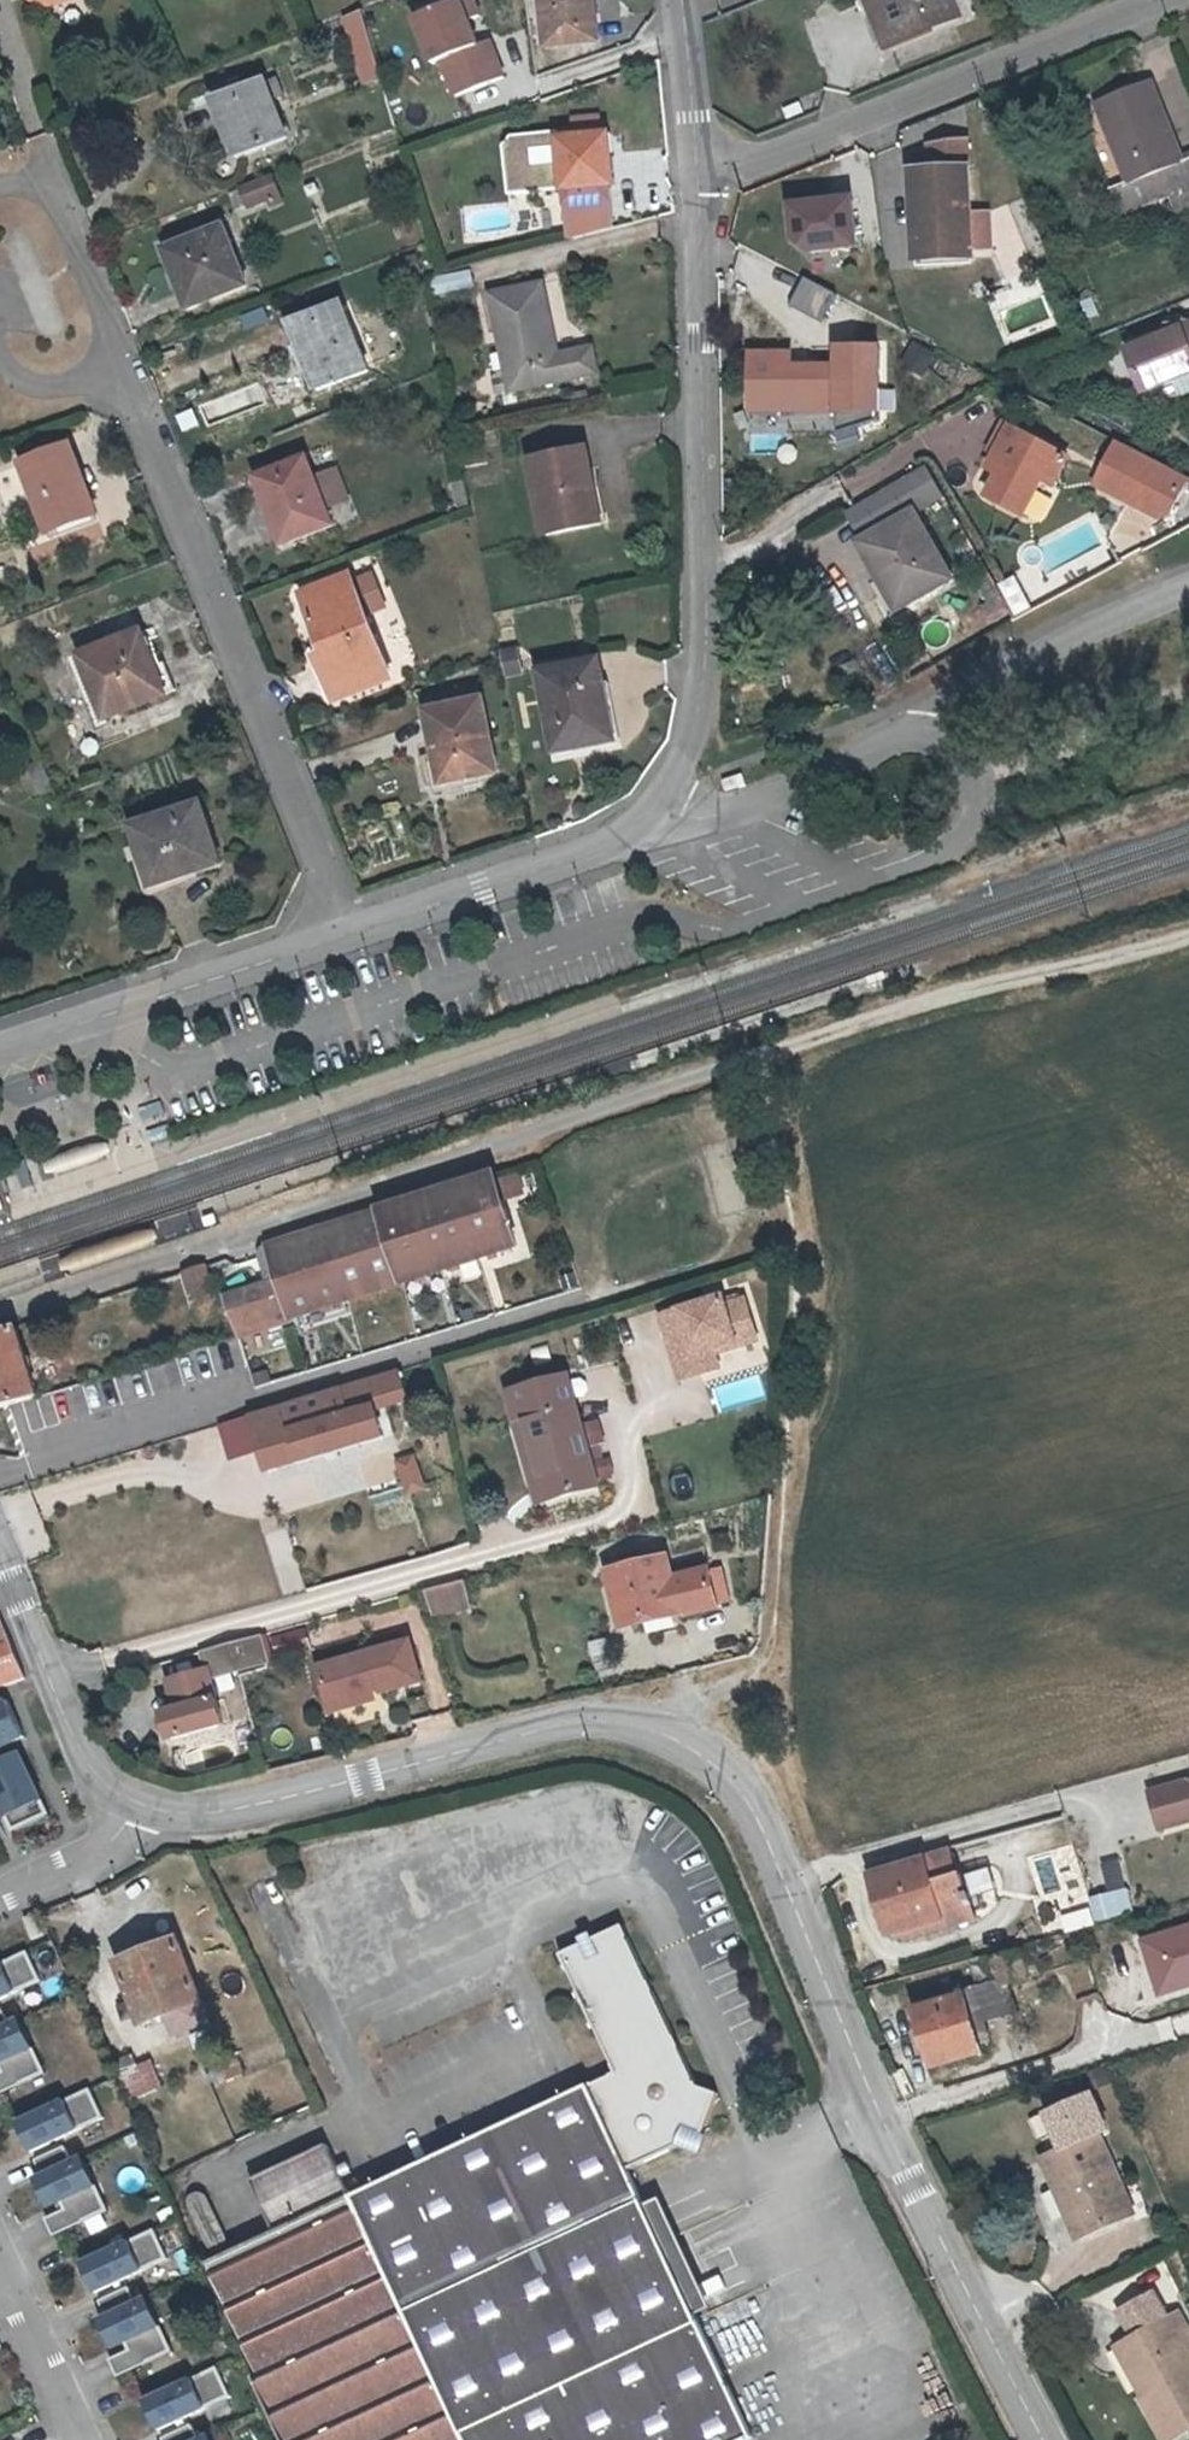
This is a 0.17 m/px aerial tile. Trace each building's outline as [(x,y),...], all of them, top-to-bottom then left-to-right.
[(419,14),(436,62),(443,60),(456,95),(509,75),(497,41),(487,45),(471,0),(457,0),(419,14)] [(595,0),(541,0),(545,45),(599,40),(595,0)] [(959,0),(882,0),(896,35),(962,9),(959,0)] [(343,18),(365,87),(388,80),(366,11),(343,18)] [(216,100),(231,136),(240,133),(247,153),(291,135),(269,79),(216,100)] [(1126,210),(1174,192),(1183,215),(1188,212),(1188,159),(1186,160),(1157,86),(1104,106),(1133,180),(1117,186),(1126,210)] [(558,130),(511,135),(503,144),(506,191),(561,188),(566,240),(611,227),(607,184),(613,184),(608,133),(601,134),(599,117),(573,120),(574,136),(559,138),(558,130)] [(240,133),(231,136),(239,156),(247,153),(240,133)] [(977,249),(976,215),(975,146),(937,147),(937,171),(921,172),(920,252),(976,252),(977,249)] [(243,189),(251,208),(272,200),(275,207),(283,203),(273,177),(243,189)] [(855,196),(788,200),(791,239),(809,252),(862,247),(855,196)] [(994,215),(976,215),(977,249),(995,248),(994,215)] [(247,287),(224,228),(167,249),(191,308),(247,287)] [(434,295),(478,286),(474,269),(430,278),(434,295)] [(829,321),(839,290),(805,279),(795,310),(829,321)] [(490,292),(505,370),(513,368),(517,387),(597,371),(593,347),(557,354),(543,282),(490,292)] [(315,356),(326,386),(369,370),(343,302),(291,322),(306,360),(315,356)] [(1131,350),(1148,392),(1188,375),(1188,327),(1131,350)] [(916,342),(905,365),(931,378),(943,355),(916,342)] [(317,390),(326,386),(315,356),(306,360),(317,390)] [(838,360),(782,360),(782,407),(838,407),(838,360)] [(1003,465),(996,478),(985,497),(1018,515),(1036,482),(1051,482),(1065,458),(1008,428),(996,446),(1003,465)] [(1138,516),(1157,509),(1173,479),(1105,441),(1087,475),(1091,490),(1138,516)] [(984,471),(996,478),(1003,465),(996,446),(984,471)] [(23,466),(43,521),(51,518),(55,530),(96,515),(72,448),(23,466)] [(594,491),(586,449),(527,459),(541,533),(589,523),(583,494),(594,491)] [(280,513),(292,542),(333,526),(306,460),(256,478),(271,516),(280,513)] [(282,545),(292,542),(280,513),(271,516),(282,545)] [(896,596),(904,611),(950,583),(910,514),(855,547),(877,585),(869,590),(879,606),(896,596)] [(51,518),(43,521),(48,533),(55,530),(51,518)] [(304,600),(328,662),(319,665),(329,691),(390,668),(355,580),(304,600)] [(887,621),(904,611),(896,596),(879,606),(887,621)] [(162,691),(140,632),(80,654),(104,714),(162,691)] [(521,672),(517,648),(501,651),(505,674),(521,672)] [(600,685),(595,660),(535,671),(549,751),(606,741),(595,686),(600,685)] [(490,769),(478,701),(423,711),(435,779),(490,769)] [(727,792),(747,787),(744,775),(724,780),(724,783),(727,792)] [(128,824),(139,862),(145,859),(152,883),(214,862),(195,803),(128,824)] [(145,859),(139,862),(146,884),(152,883),(145,859)] [(85,1146),(56,1155),(43,1165),(47,1174),(63,1174),(93,1163),(109,1152),(106,1144),(85,1146)] [(291,1278),(279,1282),(233,1297),(244,1330),(520,1241),(497,1171),(279,1242),(291,1278)] [(291,1278),(279,1242),(267,1245),(279,1282),(291,1278)] [(196,1299),(213,1295),(206,1265),(188,1271),(196,1299)] [(724,1296),(662,1314),(681,1378),(700,1373),(698,1365),(717,1358),(714,1346),(737,1340),(735,1334),(755,1328),(746,1299),(726,1304),(724,1296)] [(37,1400),(15,1329),(0,1334),(0,1411),(37,1400)] [(720,1367),(717,1358),(698,1365),(700,1373),(720,1367)] [(404,1365),(343,1384),(350,1410),(378,1403),(411,1393),(404,1365)] [(512,1397),(523,1431),(537,1428),(560,1504),(607,1489),(572,1379),(512,1397)] [(350,1410),(343,1384),(219,1420),(230,1457),(263,1448),(268,1467),(386,1434),(378,1403),(350,1410)] [(362,1455),(363,1487),(396,1485),(394,1453),(362,1455)] [(427,1488),(418,1457),(399,1463),(409,1494),(427,1488)] [(678,1579),(672,1553),(601,1570),(618,1639),(719,1614),(709,1572),(678,1579)] [(437,1619),(475,1610),(466,1582),(427,1591),(437,1619)] [(26,1680),(0,1614),(0,1689),(26,1680)] [(235,1662),(266,1655),(259,1631),(205,1646),(212,1669),(235,1662)] [(364,1656),(362,1650),(320,1661),(333,1708),(376,1695),(373,1683),(383,1680),(385,1688),(421,1678),(411,1638),(374,1647),(375,1651),(364,1656)] [(172,1678),(180,1706),(167,1711),(173,1737),(226,1722),(210,1667),(172,1678)] [(23,1742),(6,1702),(0,1705),(0,1752),(23,1742)] [(0,1764),(0,1813),(10,1834),(48,1817),(18,1755),(0,1764)] [(1158,1789),(1157,1789),(1167,1825),(1188,1819),(1188,1780),(1158,1789)] [(974,1914),(953,1847),(867,1872),(887,1940),(974,1914)] [(1111,1890),(1128,1885),(1122,1859),(1104,1864),(1111,1890)] [(1119,1890),(1124,1913),(1139,1909),(1133,1886),(1119,1890)] [(1124,1913),(1118,1889),(1099,1893),(1104,1917),(1124,1913)] [(591,2086),(629,2170),(678,2149),(697,2157),(724,2096),(706,2090),(631,1927),(565,1956),(617,2074),(591,2086)] [(122,1964),(143,2019),(169,2009),(182,2035),(211,2024),(177,1942),(122,1964)] [(0,1967),(0,2006),(17,1999),(14,1991),(37,1982),(26,1956),(0,1967)] [(979,1990),(991,2023),(1014,2014),(1001,1981),(979,1990)] [(990,2047),(976,1989),(925,2003),(940,2059),(990,2047)] [(0,2033),(0,2073),(1,2074),(0,2075),(0,2095),(41,2075),(17,2025),(0,2033)] [(168,2085),(152,2054),(121,2070),(137,2101),(168,2085)] [(591,2086),(447,2151),(352,2195),(330,2145),(247,2181),(270,2234),(204,2263),(254,2371),(248,2375),(278,2439),(453,2439),(699,2320),(640,2193),(629,2170),(591,2086)] [(88,2094),(14,2124),(26,2153),(100,2123),(88,2094)] [(1083,2210),(1071,2215),(1081,2238),(1136,2215),(1102,2136),(1047,2159),(1060,2189),(1072,2184),(1083,2210)] [(82,2163),(36,2185),(51,2215),(64,2209),(66,2213),(47,2222),(55,2238),(106,2214),(82,2163)] [(1060,2189),(1071,2215),(1083,2210),(1072,2184),(1060,2189)] [(155,2234),(80,2264),(92,2293),(167,2263),(155,2234)] [(146,2302),(101,2324),(115,2354),(128,2348),(130,2352),(111,2361),(119,2377),(170,2353),(146,2302)] [(1144,2393),(1141,2395),(1162,2439),(1182,2439),(1188,2436),(1188,2346),(1186,2340),(1188,2338),(1188,2323),(1180,2307),(1130,2333),(1154,2380),(1153,2388),(1144,2393)] [(754,2437),(699,2320),(453,2439),(747,2439),(754,2437)] [(1116,2341),(1144,2393),(1153,2388),(1154,2380),(1130,2333),(1116,2341)] [(218,2372),(143,2402),(155,2431),(230,2401),(218,2372)]
